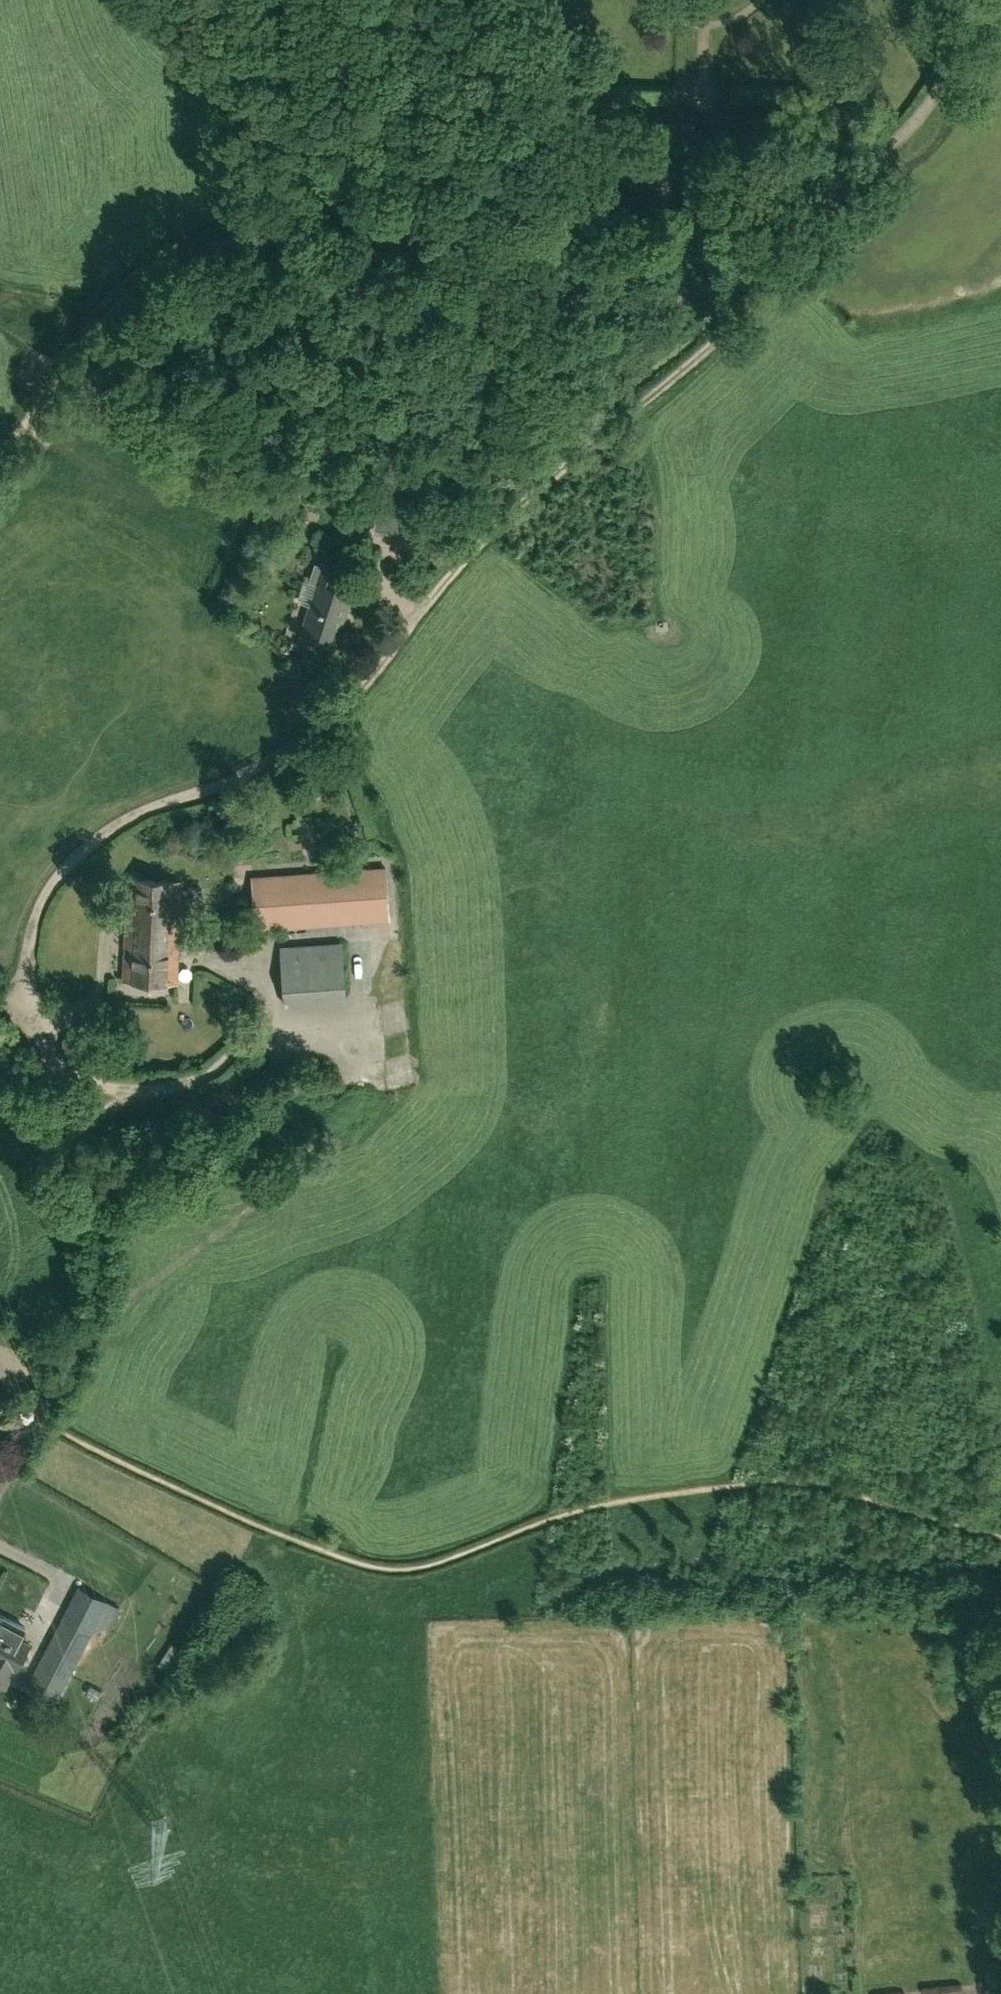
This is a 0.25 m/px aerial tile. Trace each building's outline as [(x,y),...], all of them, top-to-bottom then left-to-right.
[(336,640),(353,592),(334,586),(339,571),(317,564),(311,580),(319,582),(303,629),(336,640)] [(253,930),(389,921),(385,865),(250,874),(253,930)] [(177,981),(183,880),(129,877),(124,978),(177,981)] [(283,1005),(345,1001),(342,942),(280,945),(283,1005)] [(83,1619),(118,1635),(134,1602),(99,1586),(83,1619)] [(5,1687),(15,1668),(17,1669),(30,1645),(19,1639),(25,1627),(0,1614),(0,1684),(5,1687)] [(62,1620),(37,1669),(55,1678),(47,1693),(57,1699),(91,1634),(62,1620)]
